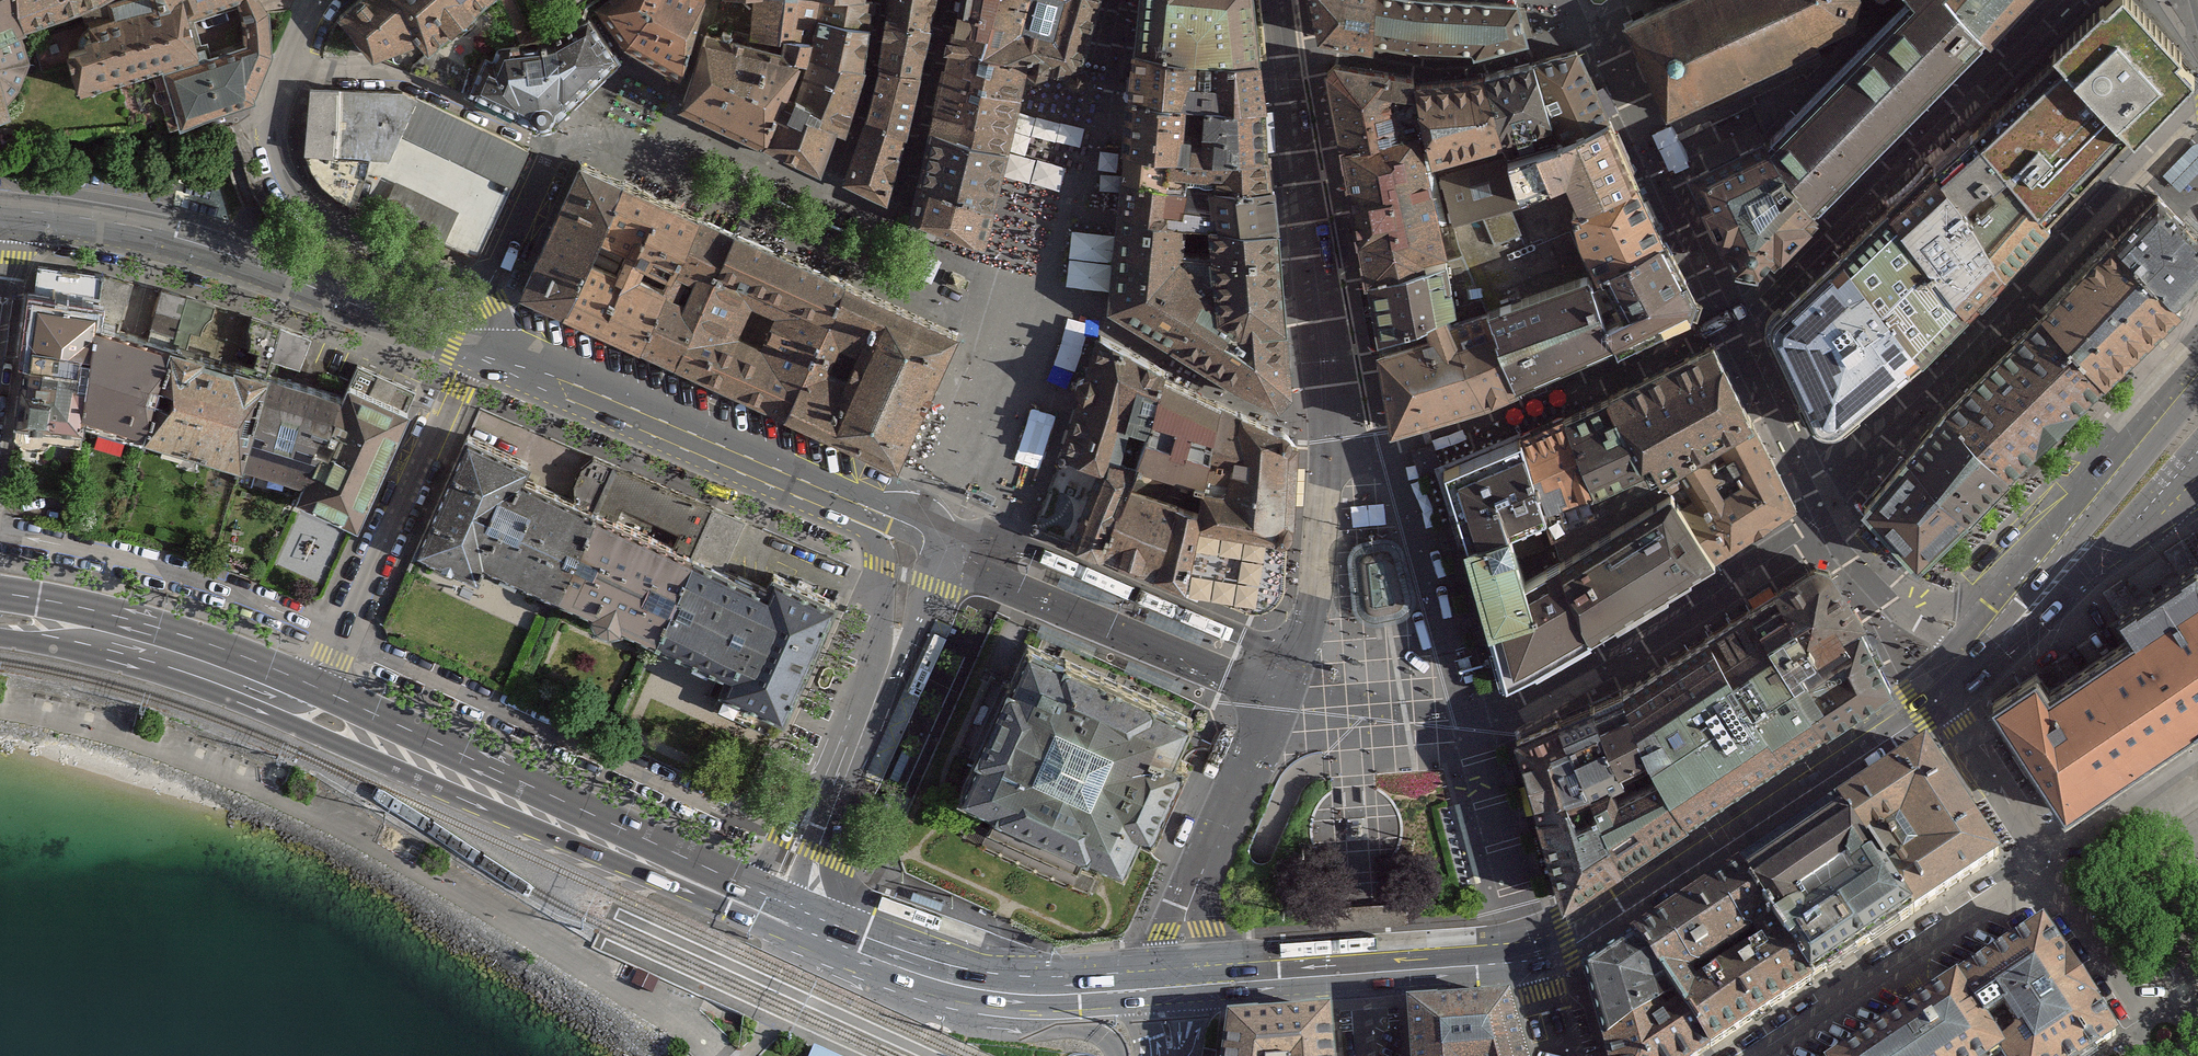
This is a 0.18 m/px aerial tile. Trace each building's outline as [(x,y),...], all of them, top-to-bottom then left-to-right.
[(28,41),(11,0),(0,0),(0,54),(28,41)] [(28,41),(84,17),(97,14),(91,0),(11,0),(28,41)] [(90,31),(162,16),(160,0),(144,0),(144,3),(97,14),(84,17),(90,31)] [(97,14),(123,0),(91,0),(97,14)] [(171,15),(187,5),(185,0),(166,0),(171,15)] [(195,22),(242,2),(250,0),(185,0),(187,5),(195,22)] [(248,49),(276,65),(274,17),(264,0),(250,0),(242,2),(248,49)] [(343,17),(381,66),(418,43),(433,57),(508,0),(363,0),(343,17)] [(605,14),(631,52),(658,25),(669,0),(615,0),(605,14)] [(631,52),(688,87),(715,8),(716,0),(669,0),(658,25),(631,52)] [(759,5),(755,54),(788,64),(790,46),(820,48),(822,27),(824,3),(819,3),(808,2),(808,0),(794,0),(794,5),(779,5),(759,5)] [(893,27),(938,37),(947,0),(895,0),(893,27)] [(949,48),(992,59),(1007,0),(957,0),(949,48)] [(992,59),(1030,67),(1068,75),(1072,85),(1082,87),(1089,81),(1090,73),(1083,66),(1099,0),(1007,0),(992,59)] [(1134,49),(1259,59),(1252,0),(1139,0),(1134,49)] [(1376,0),(1311,0),(1317,34),(1374,46),(1376,0)] [(1374,46),(1412,56),(1463,55),(1529,38),(1520,0),(1376,0),(1374,46)] [(1626,24),(1666,113),(1704,96),(1709,105),(1819,53),(1813,40),(1851,22),(1856,0),(1677,0),(1626,24)] [(1820,210),(1988,40),(1963,8),(1971,0),(1910,0),(1826,79),(1768,141),(1820,210)] [(1890,12),(1900,0),(1884,0),(1890,12)] [(1963,8),(1988,40),(2019,6),(2013,0),(1971,0),(1963,8)] [(2053,45),(2065,59),(2130,132),(2134,137),(2197,71),(2135,0),(2103,0),(2053,45)] [(881,7),(872,6),(824,3),(822,27),(877,35),(881,7)] [(166,77),(204,64),(195,22),(187,5),(171,15),(162,16),(90,31),(97,49),(68,55),(79,102),(166,77)] [(482,52),(468,83),(534,122),(536,127),(557,124),(557,117),(615,59),(596,22),(502,37),(492,54),(482,52)] [(818,64),(873,78),(877,35),(822,27),(820,48),(818,64)] [(893,27),(886,74),(929,83),(938,37),(893,27)] [(713,39),(686,118),(770,155),(796,105),(813,73),(755,54),(713,39)] [(0,54),(0,72),(12,108),(24,96),(33,68),(28,41),(0,54)] [(818,64),(820,48),(790,46),(788,64),(813,73),(818,64)] [(949,48),(931,128),(1011,151),(1030,67),(992,59),(949,48)] [(204,64),(166,77),(185,137),(262,110),(276,65),(248,49),(204,64)] [(1134,49),(1130,94),(1177,99),(1214,102),(1264,105),(1259,59),(1134,49)] [(1618,127),(1586,56),(1546,71),(1575,144),(1618,127)] [(1980,137),(2047,216),(2078,184),(2130,132),(2065,59),(2013,111),(1980,137)] [(846,140),(854,143),(873,78),(818,64),(813,73),(796,105),(824,117),(819,128),(846,140)] [(1575,144),(1546,71),(1503,84),(1530,160),(1575,144)] [(15,125),(12,108),(0,72),(0,129),(15,125)] [(886,74),(870,126),(913,145),(929,83),(886,74)] [(1423,84),(1334,76),(1373,292),(1447,256),(1446,177),(1423,84)] [(1530,160),(1503,84),(1423,84),(1446,177),(1516,165),(1530,160)] [(1177,99),(1130,94),(1126,148),(1205,156),(1266,155),(1264,105),(1214,102),(1177,99)] [(407,98),(313,95),(309,160),(335,197),(366,204),(484,263),(536,154),(407,98)] [(796,105),(770,155),(831,181),(846,140),(819,128),(824,117),(796,105)] [(893,208),(913,145),(870,126),(848,186),(893,208)] [(1601,228),(1655,201),(1618,127),(1575,144),(1530,160),(1516,165),(1532,208),(1584,194),(1601,228)] [(931,128),(917,177),(996,210),(1011,151),(931,128)] [(1933,161),(2005,271),(2052,221),(2047,216),(1980,137),(1973,128),(1933,161)] [(1779,253),(1820,210),(1768,141),(1697,174),(1734,262),(1759,265),(1779,253)] [(1270,187),(1266,155),(1205,156),(1126,148),(1123,177),(1185,189),(1215,190),(1270,187)] [(597,238),(618,179),(574,159),(521,289),(564,310),(587,257),(597,238)] [(1887,207),(1969,313),(2005,271),(1933,161),(1887,207)] [(1540,235),(1516,165),(1446,177),(1447,256),(1540,235)] [(913,195),(908,213),(986,248),(988,249),(996,210),(917,177),(913,195)] [(1185,189),(1123,177),(1119,210),(1109,307),(1236,383),(1277,403),(1290,392),(1277,228),(1272,187),(1270,187),(1215,190),(1185,189)] [(618,245),(633,251),(658,197),(618,179),(597,238),(618,245)] [(2113,236),(2182,304),(2197,285),(2197,231),(2158,191),(2113,236)] [(698,213),(658,197),(633,251),(644,257),(673,272),(698,213)] [(1598,265),(1670,232),(1655,201),(1601,228),(1587,235),(1598,265)] [(1842,250),(1922,356),(1969,313),(1887,207),(1842,250)] [(729,226),(698,213),(673,272),(685,277),(678,294),(698,303),(706,281),(729,226)] [(818,331),(843,276),(729,226),(706,281),(746,298),(769,309),(818,331)] [(1633,312),(1607,324),(1615,342),(1617,347),(1702,307),(1665,236),(1608,262),(1633,312)] [(2113,236),(2039,311),(2105,379),(2182,304),(2113,236)] [(644,257),(633,251),(618,245),(610,265),(620,279),(638,273),(644,257)] [(1842,250),(1780,305),(1773,314),(1770,326),(1809,411),(1815,420),(1828,426),(1848,417),(1922,356),(1842,250)] [(1447,256),(1373,292),(1377,321),(1377,347),(1457,306),(1447,256)] [(620,279),(610,265),(587,257),(564,310),(599,329),(620,279)] [(313,337),(280,324),(252,315),(249,325),(251,329),(252,336),(251,341),(258,350),(252,368),(218,357),(186,347),(191,328),(198,330),(211,303),(161,287),(145,340),(117,334),(120,320),(128,282),(72,273),(38,267),(30,339),(25,376),(15,437),(24,447),(43,449),(52,443),(80,444),(83,416),(242,462),(306,479),(300,495),(354,520),(380,465),(414,392),(357,365),(342,396),(305,385),(267,373),(273,358),(300,367),(313,337)] [(1589,269),(1482,303),(1517,385),(1615,342),(1607,324),(1589,269)] [(599,329),(638,347),(663,287),(638,273),(620,279),(599,329)] [(959,328),(843,276),(818,331),(805,362),(780,415),(898,465),(959,328)] [(746,298),(706,281),(698,303),(694,311),(733,328),(746,298)] [(694,311),(698,303),(678,294),(663,287),(638,347),(669,362),(694,311)] [(1457,306),(1377,347),(1390,429),(1487,401),(1517,385),(1482,303),(1457,306)] [(818,331),(769,309),(757,339),(805,362),(818,331)] [(694,311),(669,362),(780,415),(805,362),(757,339),(733,328),(694,311)] [(2039,311),(1948,404),(2012,475),(2105,379),(2039,311)] [(1761,316),(1742,325),(1768,374),(1786,365),(1761,316)] [(1100,338),(1063,462),(1110,482),(1117,466),(1129,435),(1158,445),(1177,385),(1100,338)] [(1689,452),(1753,423),(1712,340),(1637,383),(1672,458),(1689,452)] [(1672,458),(1637,383),(1522,436),(1546,516),(1557,539),(1610,519),(1600,493),(1672,458)] [(1234,415),(1177,385),(1158,445),(1129,435),(1117,466),(1154,477),(1146,497),(1196,515),(1201,492),(1217,496),(1234,415)] [(1948,404),(1905,455),(1970,518),(2012,475),(1948,404)] [(1217,496),(1238,501),(1252,423),(1234,415),(1217,496)] [(1195,523),(1194,535),(1294,553),(1303,446),(1252,423),(1238,501),(1217,496),(1201,492),(1196,515),(1195,523)] [(1708,493),(1683,506),(1715,560),(1796,505),(1753,423),(1689,452),(1708,493)] [(530,462),(468,432),(413,548),(478,579),(487,560),(558,595),(614,463),(594,457),(583,467),(578,475),(577,486),(579,503),(568,499),(523,477),(530,462)] [(1546,516),(1522,436),(1441,472),(1466,543),(1501,531),(1546,516)] [(1905,455),(1858,507),(1918,570),(1970,518),(1905,455)] [(1063,462),(1032,527),(1087,548),(1110,482),(1063,462)] [(712,506),(614,463),(558,595),(589,611),(595,623),(609,628),(621,626),(623,621),(653,637),(656,639),(712,506)] [(1117,466),(1087,548),(1183,589),(1194,535),(1195,523),(1196,515),(1146,497),(1154,477),(1117,466)] [(1528,613),(1493,625),(1505,682),(1608,630),(1715,560),(1683,506),(1677,498),(1557,576),(1553,566),(1519,586),(1528,613)] [(745,520),(712,506),(656,639),(730,672),(715,707),(777,734),(836,599),(778,574),(771,589),(725,569),(745,520)] [(1519,586),(1501,531),(1466,543),(1493,625),(1528,613),(1519,586)] [(1194,535),(1183,589),(1259,621),(1277,617),(1288,607),(1291,594),(1294,553),(1194,535)] [(1359,558),(1359,565),(1363,605),(1366,609),(1370,612),(1373,613),(1377,614),(1398,609),(1401,606),(1405,601),(1404,595),(1393,553),(1386,549),(1367,551),(1363,554),(1359,558)] [(1516,736),(1561,905),(1894,686),(1834,567),(1828,561),(1820,560),(1756,607),(1609,701),(1516,736)] [(1991,702),(2065,814),(2197,727),(2197,567),(2121,618),(2134,637),(2050,693),(2036,673),(1991,702)] [(959,798),(1125,872),(1136,848),(1158,796),(1192,720),(1030,648),(959,798)] [(1583,971),(1608,1055),(1698,1055),(1998,858),(1927,746),(1583,971)] [(1956,981),(2002,1052),(2004,1055),(2083,1055),(2116,1034),(2043,924),(1956,981)] [(1843,1055),(1996,1055),(2002,1052),(1956,981),(1843,1055)] [(1505,1000),(1462,1003),(1457,1003),(1407,1006),(1410,1055),(1521,1055),(1516,1038),(1505,1000)] [(1327,1012),(1228,1019),(1223,1055),(1331,1055),(1327,1012)]
